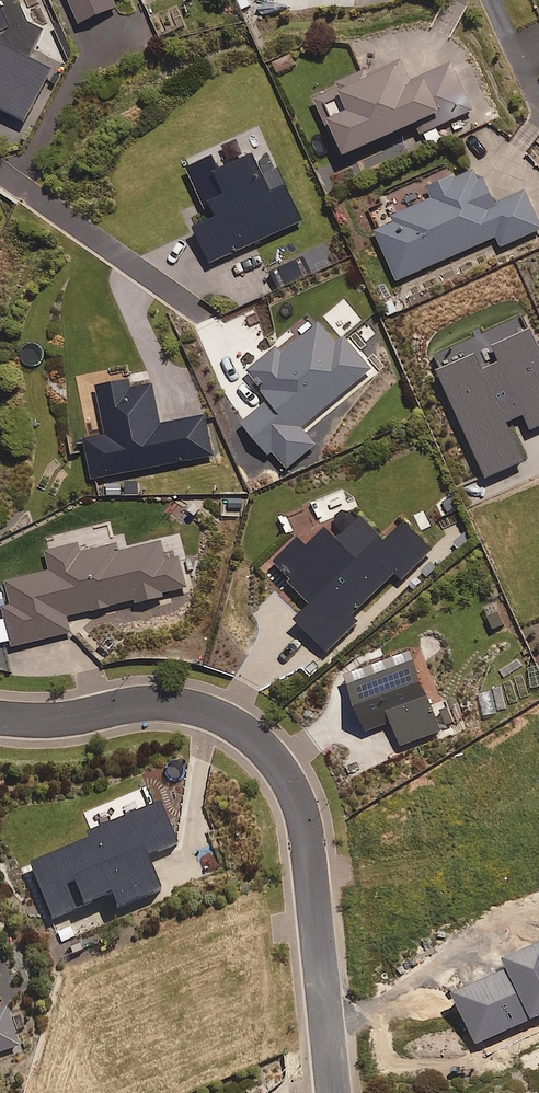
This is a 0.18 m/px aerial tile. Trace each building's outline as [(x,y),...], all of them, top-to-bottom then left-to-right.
[(1,52),(0,53),(0,114),(26,127),(55,74),(33,62),(47,33),(29,23),(21,0),(0,0),(0,52),(1,52)] [(83,27),(120,10),(117,3),(123,0),(70,0),(83,27)] [(423,128),(432,148),(445,142),(440,129),(475,113),(454,65),(415,83),(403,57),(315,97),(345,164),(423,128)] [(306,224),(273,154),(225,176),(218,160),(191,173),(214,224),(197,232),(213,266),(306,224)] [(481,169),(432,191),(434,198),(395,215),(398,222),(377,232),(400,283),(498,239),(502,248),(538,232),(538,219),(527,193),(497,207),(481,169)] [(309,417),(312,420),(338,398),(336,395),(369,367),(341,333),(334,338),(317,318),(279,350),(272,342),(246,363),(272,394),(242,418),(284,469),(315,443),(300,425),(309,417)] [(130,384),(128,375),(96,381),(106,431),(85,435),(92,476),(213,453),(205,413),(160,421),(152,380),(130,384)] [(384,536),(360,511),(338,532),(325,518),(305,537),(299,531),(274,555),(304,586),(285,604),(327,648),(356,620),(351,614),(396,571),(402,577),(432,548),(403,518),(384,536)] [(474,542),(464,526),(449,536),(459,551),(474,542)] [(9,638),(10,642),(71,630),(67,612),(134,599),(135,602),(164,596),(163,593),(187,588),(181,557),(166,560),(162,540),(117,549),(115,542),(80,549),(78,539),(44,546),(49,568),(4,577),(6,589),(0,590),(0,606),(3,606),(5,614),(0,615),(0,640),(9,638)] [(506,624),(499,606),(484,612),(492,630),(506,624)] [(442,728),(411,646),(382,657),(379,648),(343,662),(367,727),(393,718),(402,743),(442,728)] [(454,701),(440,707),(448,726),(462,721),(454,701)] [(176,843),(152,785),(84,813),(92,832),(27,859),(52,919),(112,894),(118,910),(161,892),(146,856),(176,843)] [(18,1045),(5,1004),(0,1006),(0,1051),(18,1045)]
